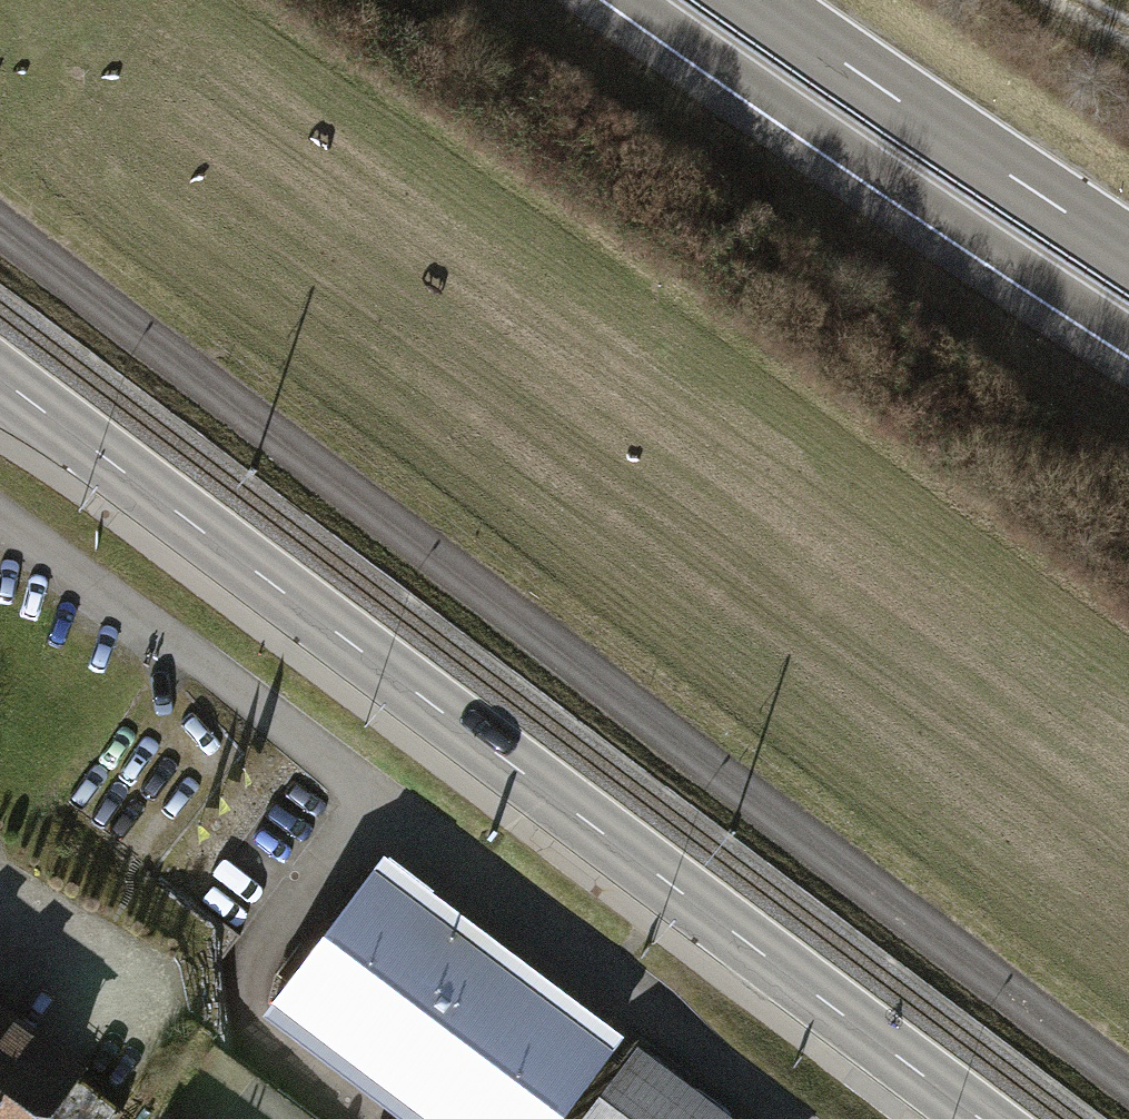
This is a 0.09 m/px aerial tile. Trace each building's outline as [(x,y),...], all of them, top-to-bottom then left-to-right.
[(388,860),(266,1017),(396,1118),(568,1118),(626,1042),(388,860)] [(0,1006),(0,1118),(53,1118),(88,1072),(0,1006)] [(641,1051),(588,1118),(732,1118),(641,1051)]
